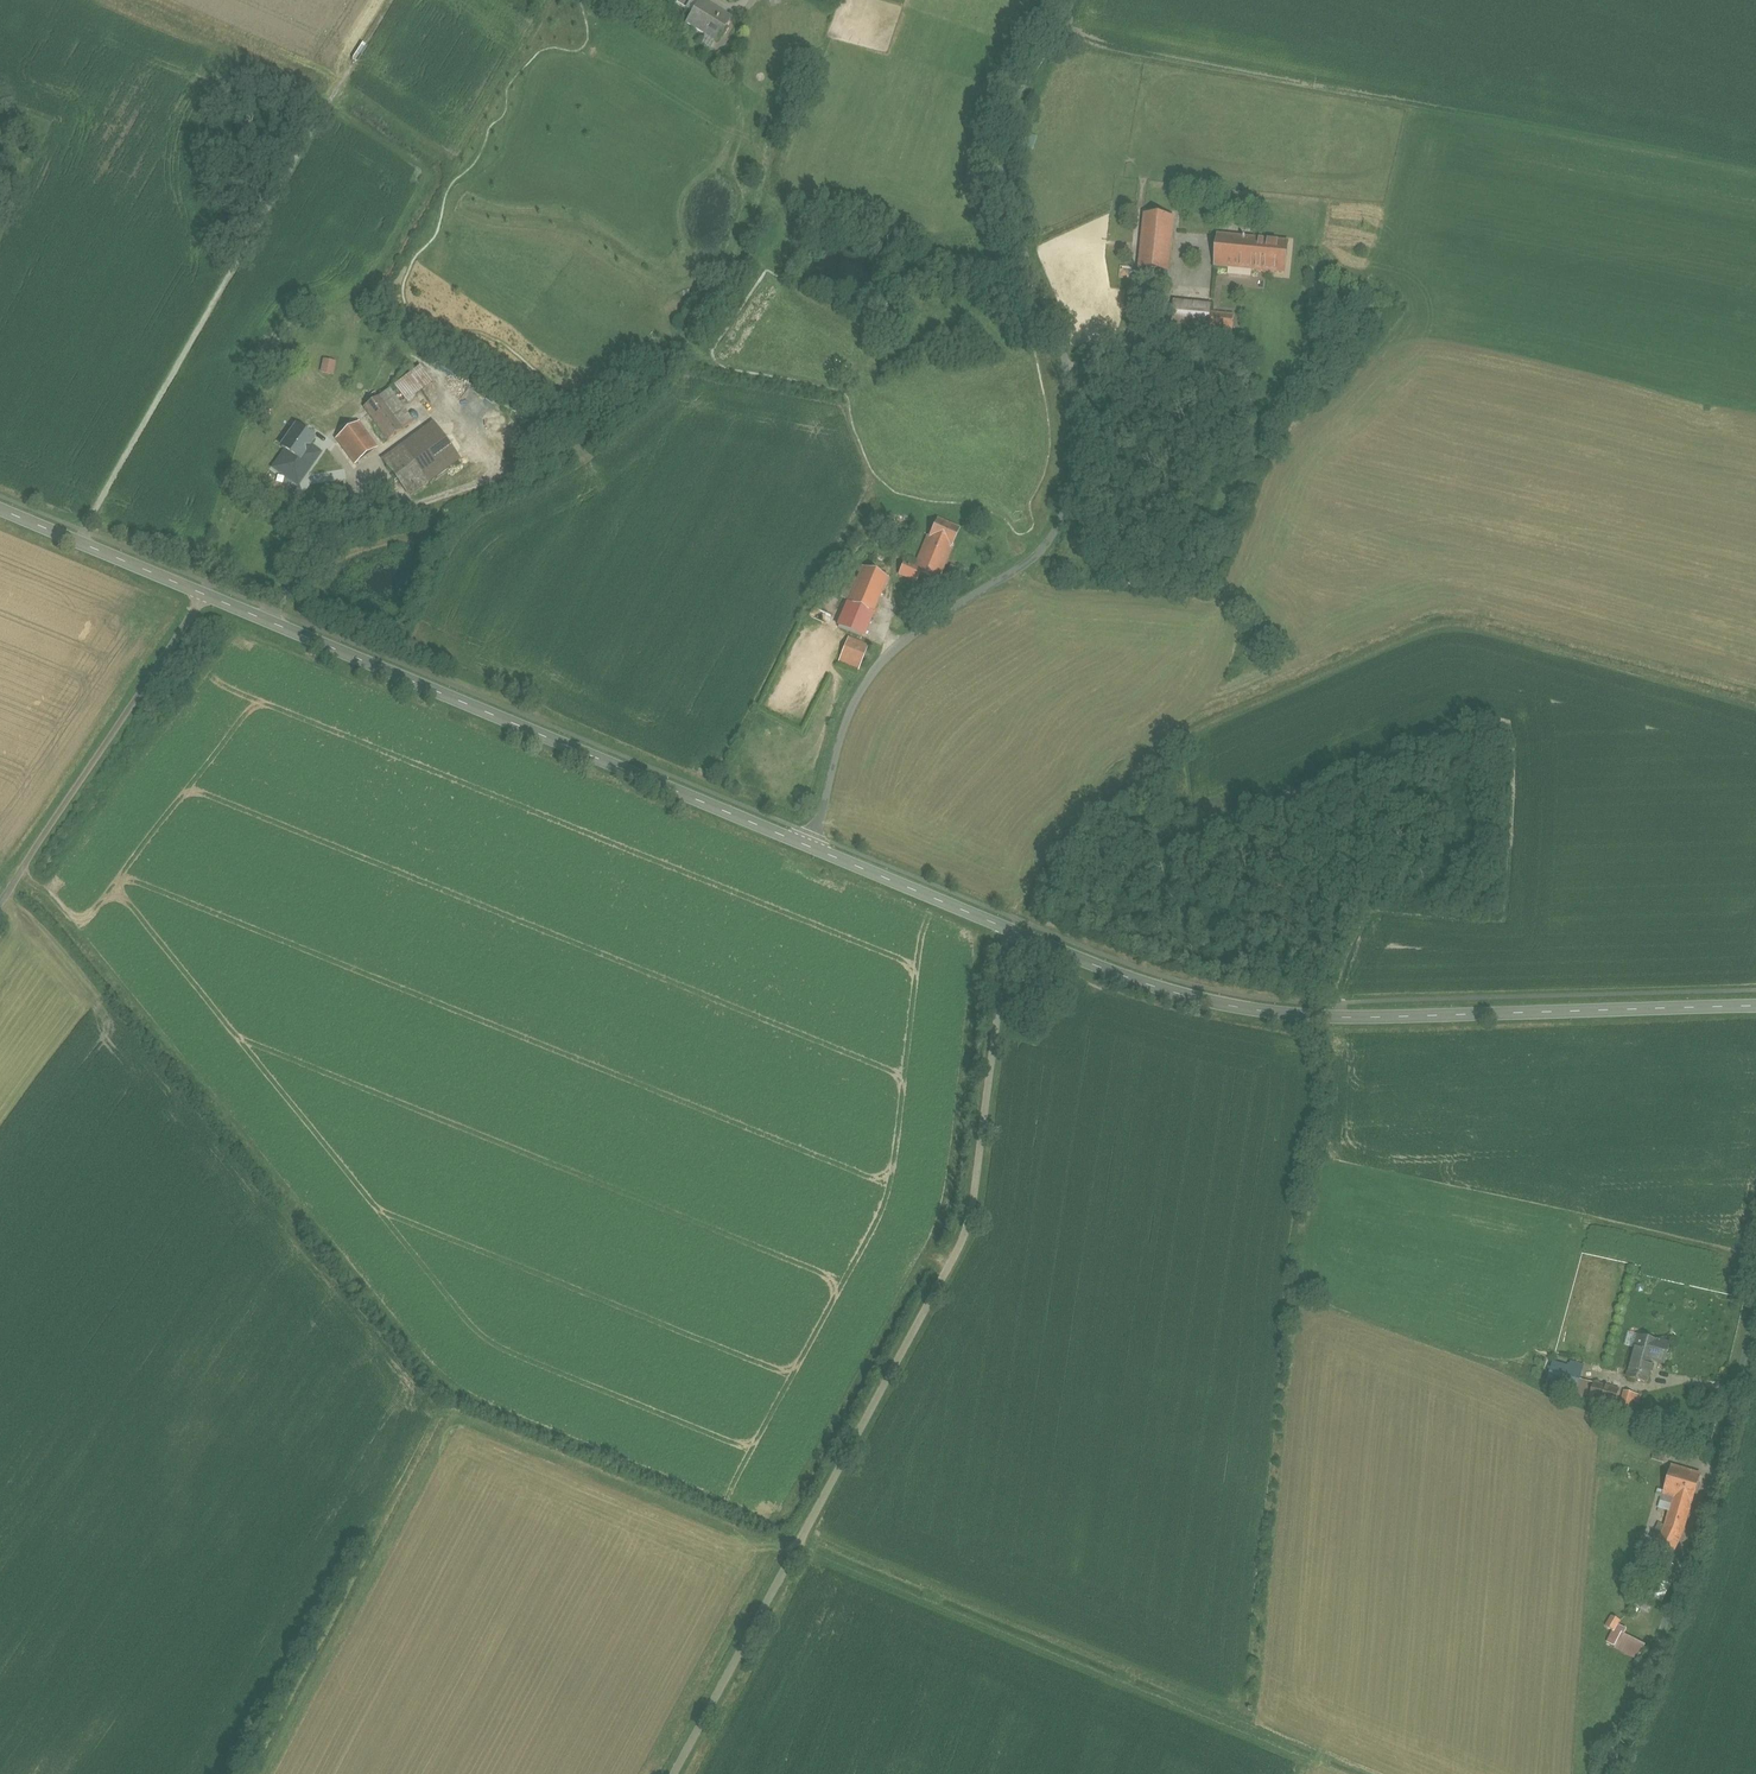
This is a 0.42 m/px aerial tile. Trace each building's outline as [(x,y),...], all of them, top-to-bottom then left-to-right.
[(687,12),(694,0),(693,0),(679,0),(676,5),(687,12)] [(686,13),(693,17),(701,5),(694,0),(687,12),(686,13)] [(732,21),(702,2),(701,5),(693,17),(685,29),(715,47),(732,21)] [(1147,214),(1176,216),(1177,203),(1148,200),(1147,214)] [(1176,224),(1177,217),(1176,216),(1147,214),(1145,213),(1140,270),(1165,273),(1171,273),(1176,224)] [(798,230),(788,227),(785,239),(794,242),(798,230)] [(1291,241),(1220,234),(1216,268),(1288,275),(1291,241)] [(1214,305),(1175,301),(1174,310),(1172,328),(1211,331),(1213,312),(1214,305)] [(1236,315),(1213,312),(1211,331),(1234,334),(1236,315)] [(322,373),(336,374),(337,360),(324,359),(322,373)] [(422,366),(395,386),(409,404),(436,384),(422,366)] [(394,389),(367,409),(391,441),(417,422),(394,389)] [(337,395),(318,406),(322,414),(341,402),(337,395)] [(381,449),(346,401),(321,418),(356,467),(381,449)] [(438,423),(385,461),(412,499),(465,461),(438,423)] [(296,426),(281,448),(286,452),(274,469),(298,485),(320,454),(309,446),(314,439),(296,426)] [(243,517),(235,514),(231,525),(239,528),(243,517)] [(940,583),(962,527),(939,518),(931,537),(928,536),(914,571),(914,573),(922,576),(940,583)] [(962,568),(953,565),(948,576),(957,580),(962,568)] [(919,584),(922,576),(914,573),(914,571),(904,567),(900,577),(919,584)] [(876,614),(890,579),(862,568),(848,604),(876,614)] [(866,640),(876,614),(848,604),(847,603),(837,628),(866,640)] [(870,646),(850,638),(839,666),(859,673),(870,646)] [(1671,1343),(1639,1335),(1628,1377),(1651,1383),(1657,1361),(1666,1363),(1671,1343)] [(1571,1368),(1554,1363),(1548,1385),(1547,1389),(1550,1390),(1577,1398),(1582,1380),(1586,1365),(1573,1361),(1571,1368)] [(1596,1384),(1582,1380),(1577,1398),(1576,1400),(1590,1403),(1596,1384)] [(1596,1384),(1590,1403),(1590,1405),(1598,1408),(1616,1412),(1622,1390),(1596,1382),(1596,1384)] [(1643,1395),(1625,1390),(1620,1407),(1633,1411),(1636,1402),(1641,1403),(1643,1395)] [(1673,1565),(1688,1532),(1704,1476),(1673,1468),(1666,1491),(1661,1510),(1671,1513),(1667,1526),(1653,1555),(1673,1565)] [(1658,1526),(1655,1539),(1660,1540),(1663,1528),(1658,1526)] [(1614,1632),(1608,1644),(1641,1661),(1648,1647),(1627,1636),(1630,1630),(1622,1626),(1624,1622),(1613,1617),(1607,1628),(1614,1632)]
